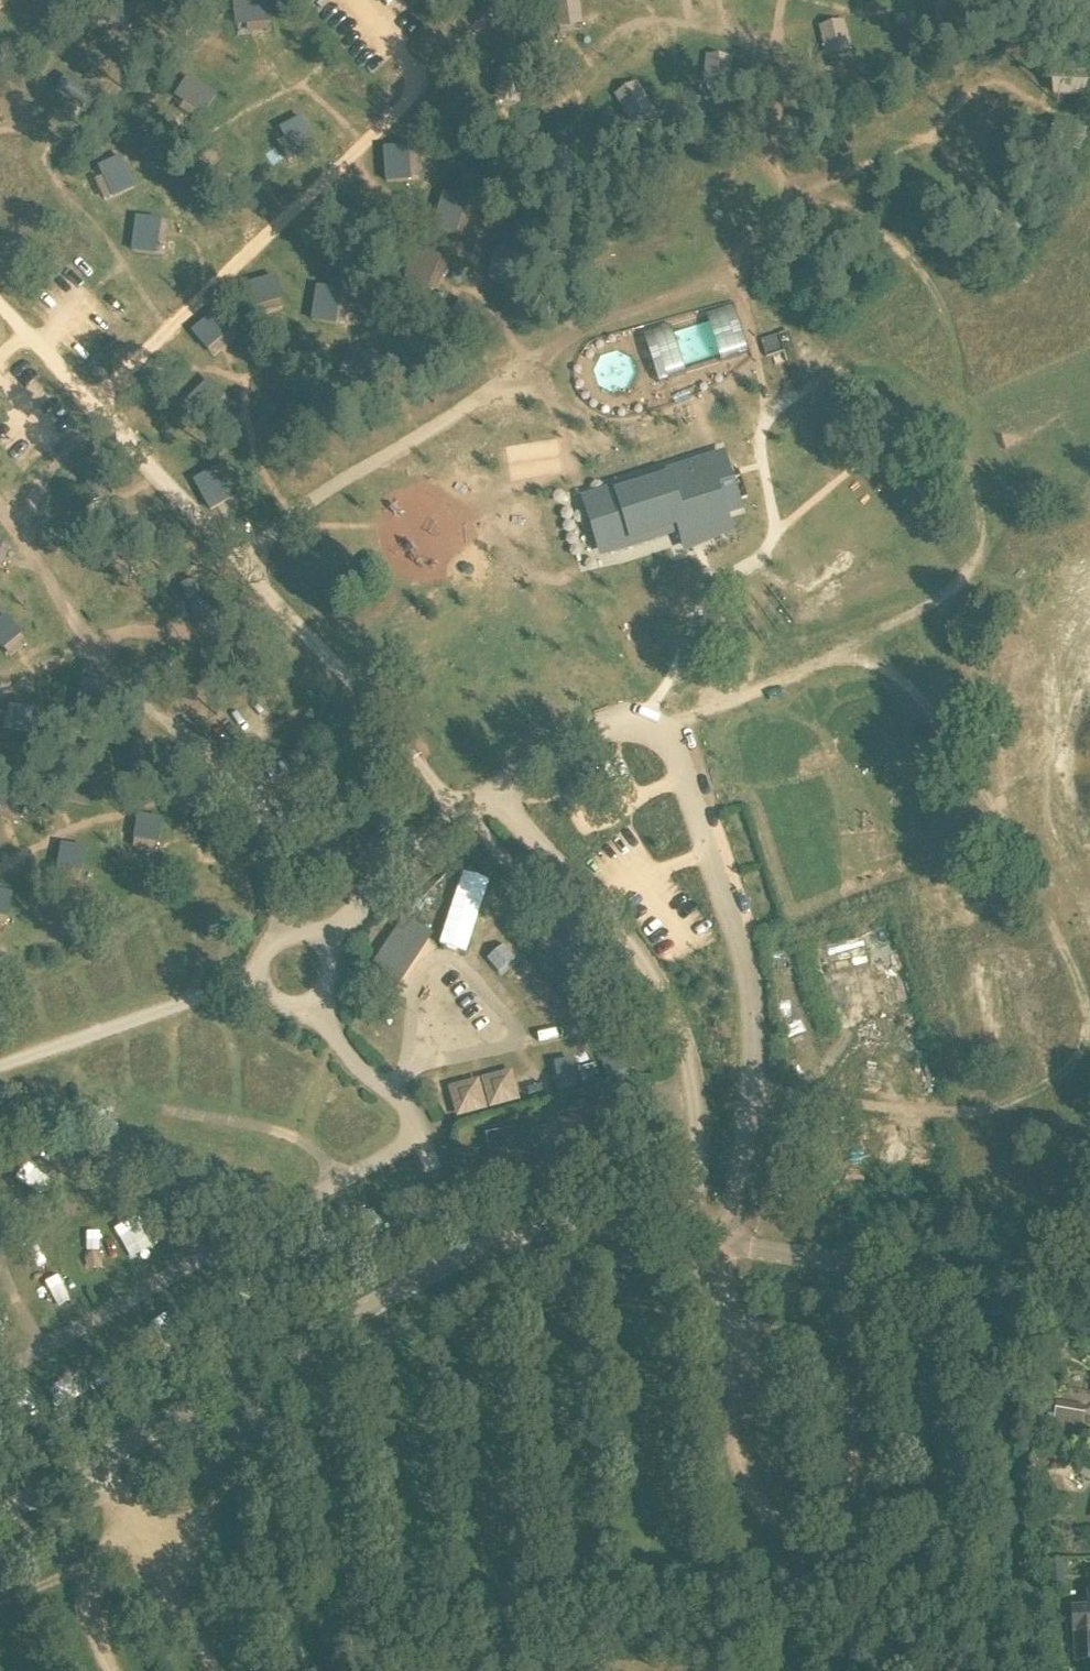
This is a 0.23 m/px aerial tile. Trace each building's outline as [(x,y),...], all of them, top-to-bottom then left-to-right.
[(235,26),(274,23),(272,0),(255,0),(234,1),(235,26)] [(826,57),(851,54),(847,21),(822,24),(826,57)] [(707,54),(706,86),(731,87),(732,55),(707,54)] [(502,101),(525,100),(524,71),(501,71),(502,101)] [(628,117),(653,104),(640,81),(616,94),(628,117)] [(185,112),(204,122),(220,92),(201,82),(185,112)] [(305,115),(282,128),(299,158),(322,145),(305,115)] [(115,197),(138,187),(129,166),(106,176),(115,197)] [(139,216),(134,250),(160,254),(165,219),(139,216)] [(733,306),(645,334),(661,384),(749,355),(733,306)] [(2,391),(8,399),(20,389),(28,399),(41,389),(28,371),(2,391)] [(604,550),(682,525),(687,540),(727,527),(722,512),(737,507),(723,461),(589,504),(604,550)] [(0,622),(0,643),(6,651),(26,635),(10,614),(0,622)] [(400,805),(406,816),(414,812),(407,801),(400,805)] [(443,946),(469,953),(491,879),(465,872),(443,946)] [(542,926),(530,937),(574,985),(586,974),(542,926)] [(416,952),(393,937),(368,975),(391,990),(416,952)] [(491,947),(479,956),(497,977),(508,968),(491,947)] [(522,960),(499,977),(528,1017),(551,1000),(522,960)] [(581,1088),(576,1059),(557,1062),(563,1092),(581,1088)] [(450,1084),(456,1116),(523,1103),(517,1071),(450,1084)] [(519,1128),(486,1134),(494,1176),(527,1170),(519,1128)] [(1049,1360),(1065,1359),(1064,1343),(1048,1344),(1049,1360)] [(1057,1405),(1056,1412),(1054,1420),(1083,1424),(1084,1424),(1087,1406),(1057,1401),(1057,1405)] [(1065,1588),(1064,1560),(1048,1561),(1049,1589),(1065,1588)] [(1073,1609),(1074,1632),(1076,1632),(1077,1653),(1089,1653),(1089,1609),(1073,1609)]
